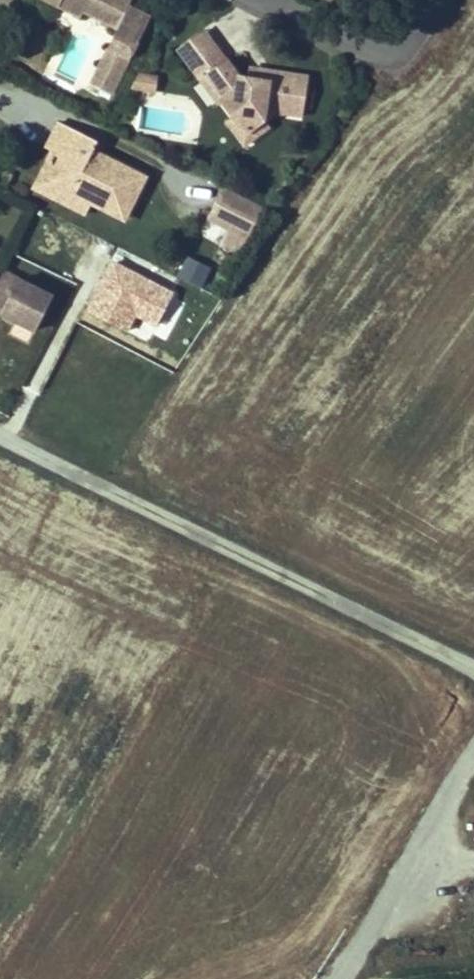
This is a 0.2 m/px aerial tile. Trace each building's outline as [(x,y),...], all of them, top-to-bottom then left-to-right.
[(131,0),(61,0),(58,6),(81,18),(84,11),(118,28),(91,83),(112,94),(151,16),(129,5),(131,0)] [(187,61),(213,42),(204,30),(178,50),(187,61)] [(302,116),(308,76),(270,70),(269,80),(246,77),(239,76),(226,58),(225,59),(213,42),(187,61),(200,79),(208,74),(224,97),(222,99),(222,100),(235,117),(246,132),(262,120),(264,119),(265,110),(302,116)] [(269,80),(270,70),(247,67),(246,77),(269,80)] [(224,97),(208,74),(200,79),(218,103),(222,100),(222,99),(224,97)] [(156,91),(158,79),(138,75),(132,88),(156,91)] [(244,145),(268,128),(262,120),(246,132),(235,117),(227,123),(244,145)] [(127,215),(145,177),(93,151),(98,141),(60,122),(47,148),(53,151),(67,158),(49,195),(86,214),(92,203),(94,198),(127,215)] [(49,195),(67,158),(53,151),(35,188),(49,195)] [(12,176),(1,170),(0,170),(0,171),(0,184),(7,188),(12,176)] [(127,215),(94,198),(92,203),(124,219),(127,215)] [(238,254),(247,240),(233,230),(223,245),(238,254)] [(109,260),(86,310),(151,340),(174,290),(109,260)] [(53,296),(4,272),(0,279),(0,305),(4,307),(1,313),(36,330),(53,296)]
